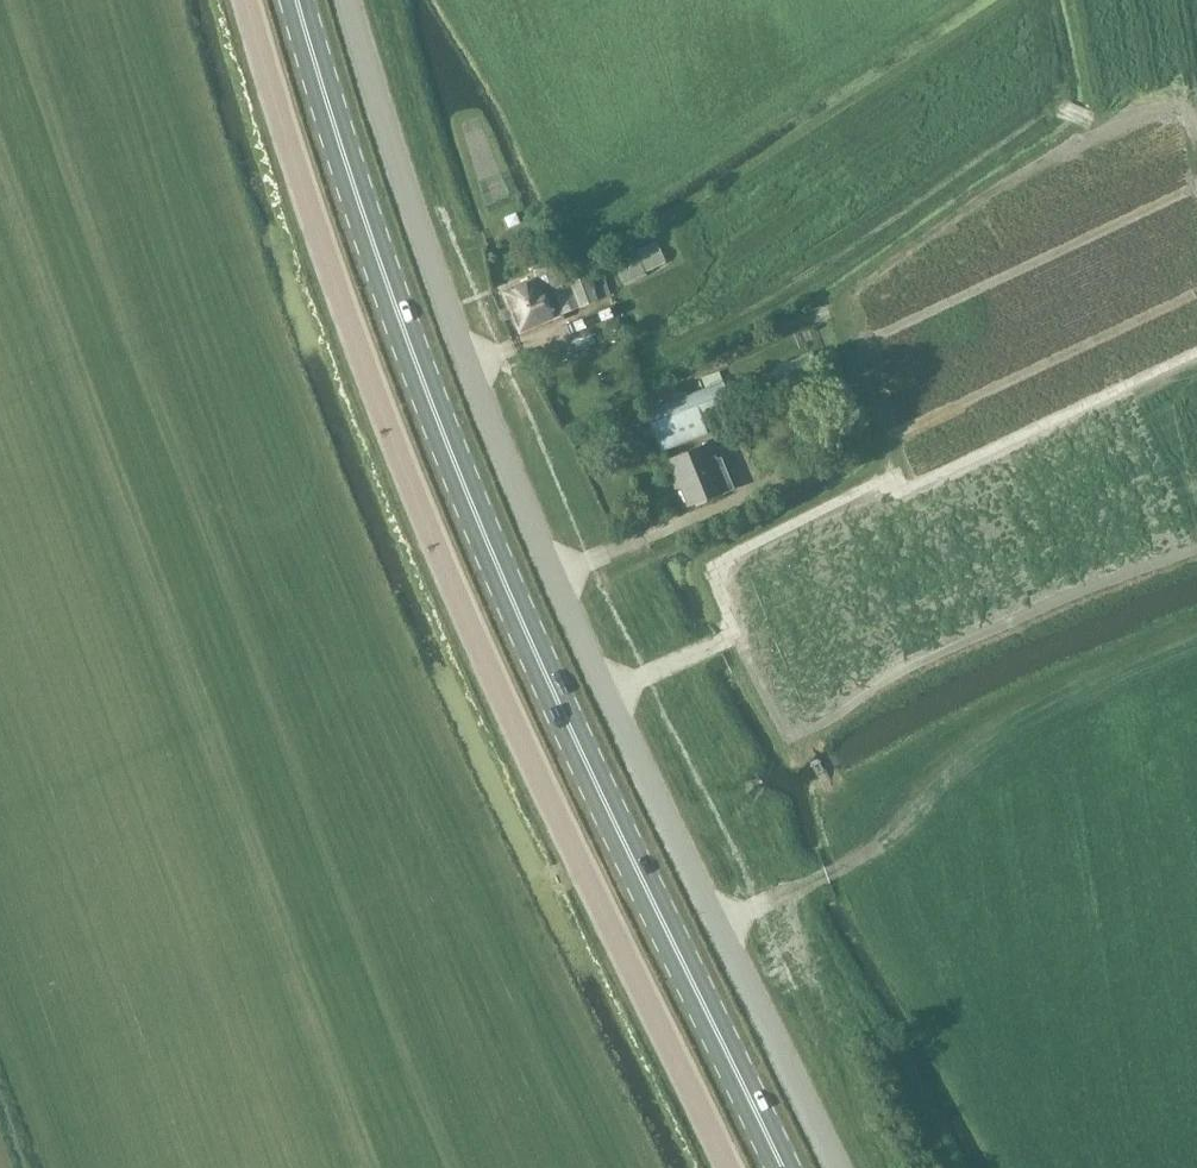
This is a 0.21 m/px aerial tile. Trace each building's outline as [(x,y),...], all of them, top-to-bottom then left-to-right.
[(634,257),(616,265),(624,282),(642,274),(634,257)] [(569,285),(566,286),(562,286),(553,264),(534,272),(537,279),(503,294),(519,331),(562,315),(562,314),(611,295),(603,274),(589,279),(586,271),(567,278),(569,285)] [(623,333),(618,320),(604,325),(610,338),(623,333)] [(732,406),(723,382),(719,371),(702,378),(705,389),(645,413),(661,453),(708,434),(702,417),(732,406)] [(721,457),(715,459),(710,444),(663,463),(674,492),(679,489),(687,508),(723,492),(733,488),(721,457)]
